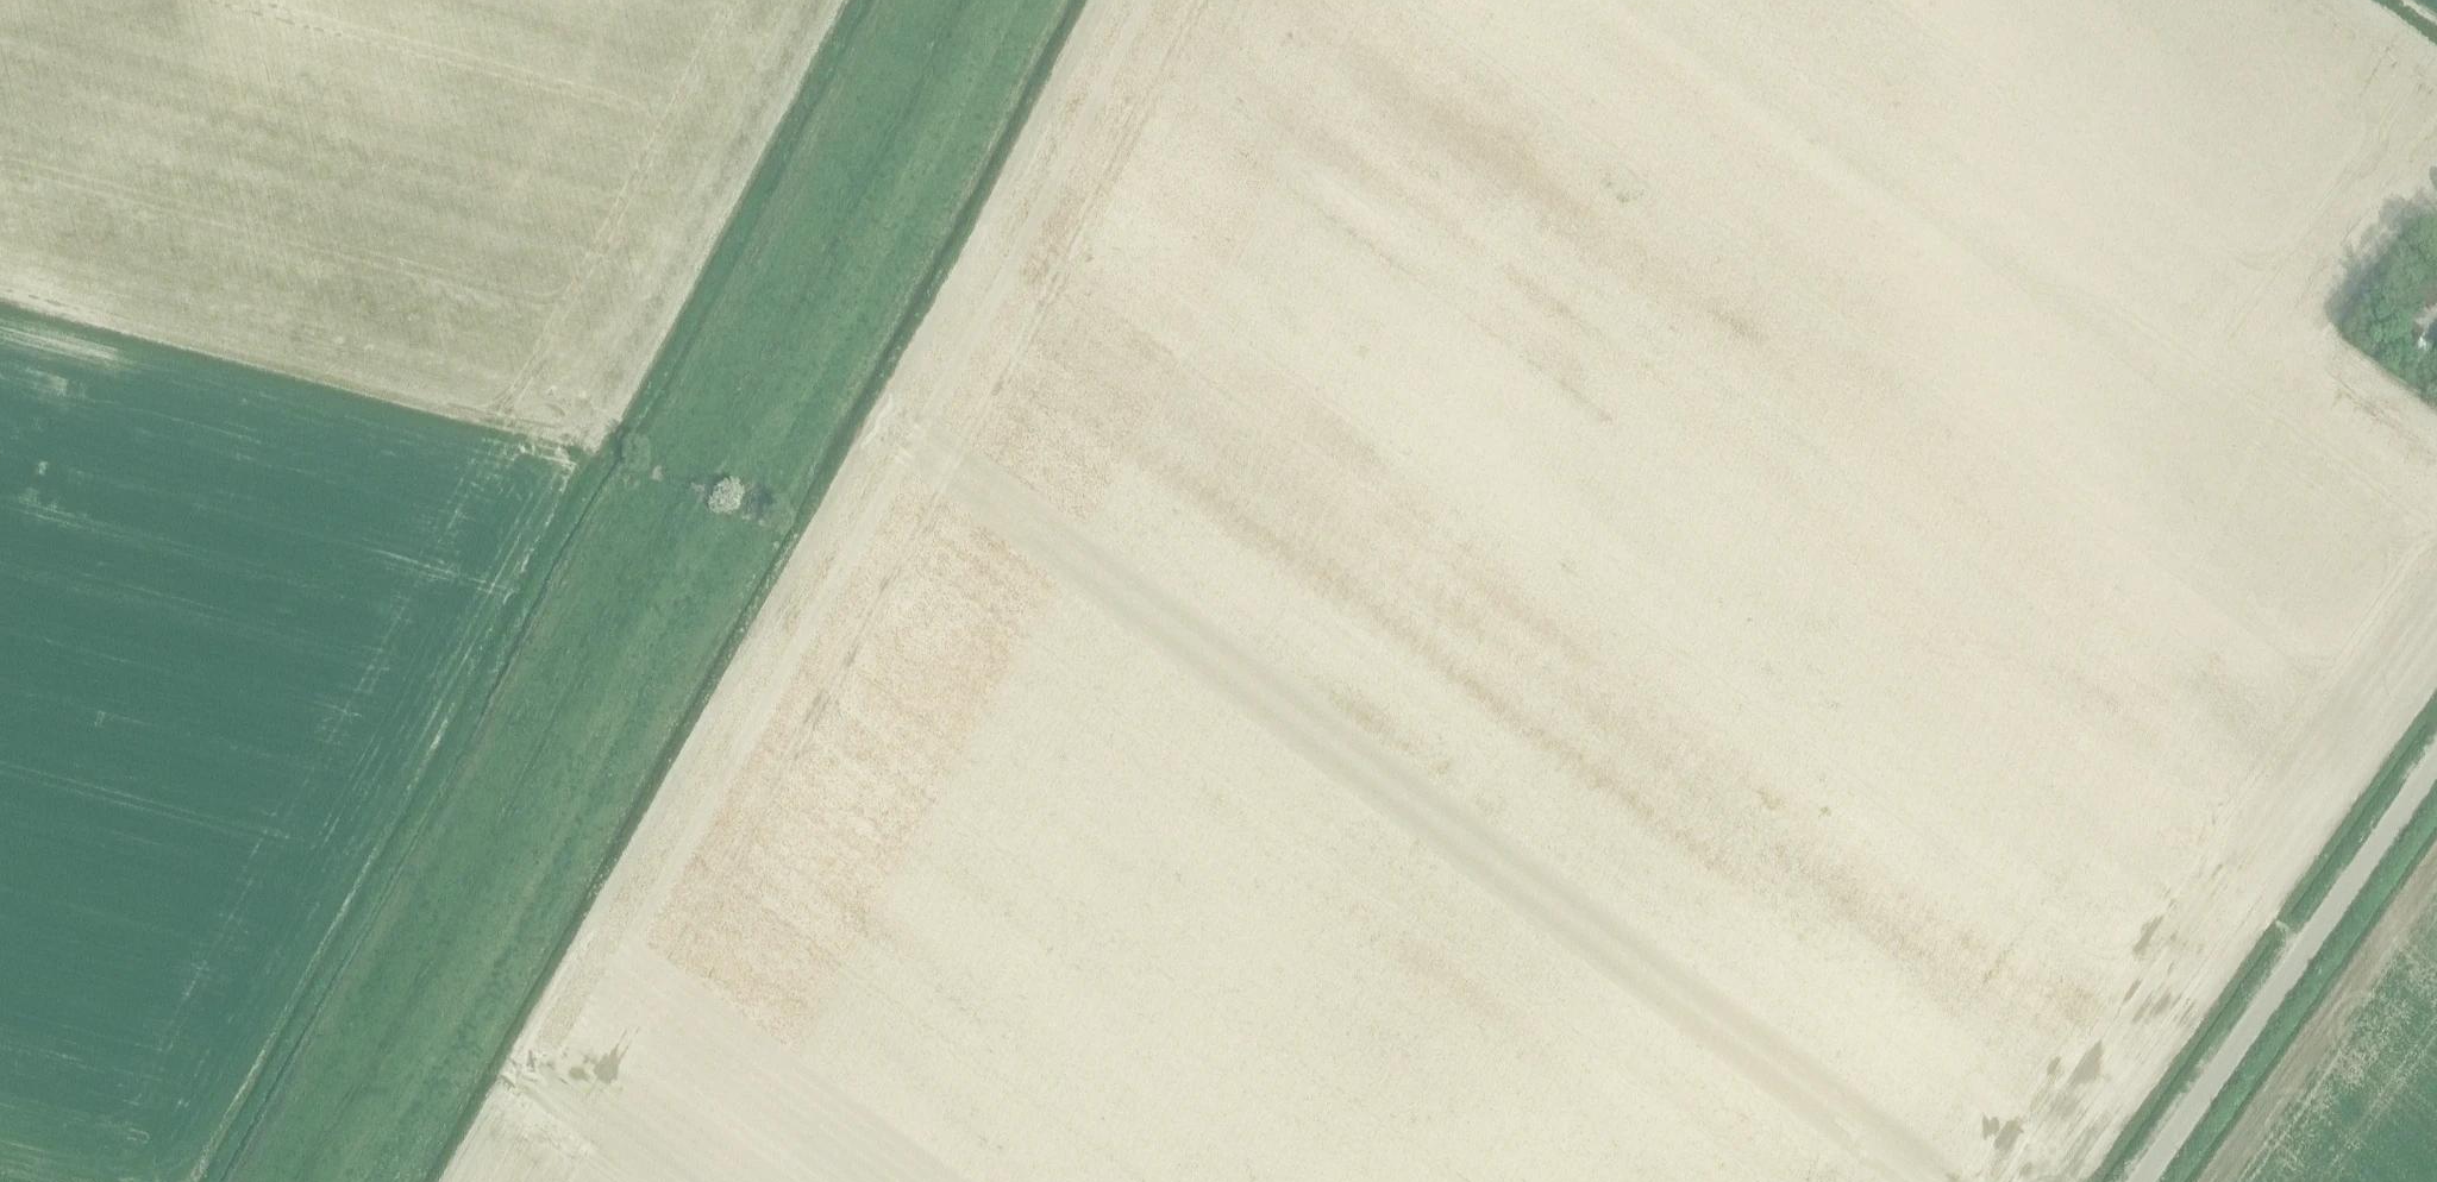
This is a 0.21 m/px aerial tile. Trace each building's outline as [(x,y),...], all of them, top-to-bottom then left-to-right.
[(2372,335),(2420,369),(2433,350),(2421,342),(2425,336),(2389,311),(2372,335)]
